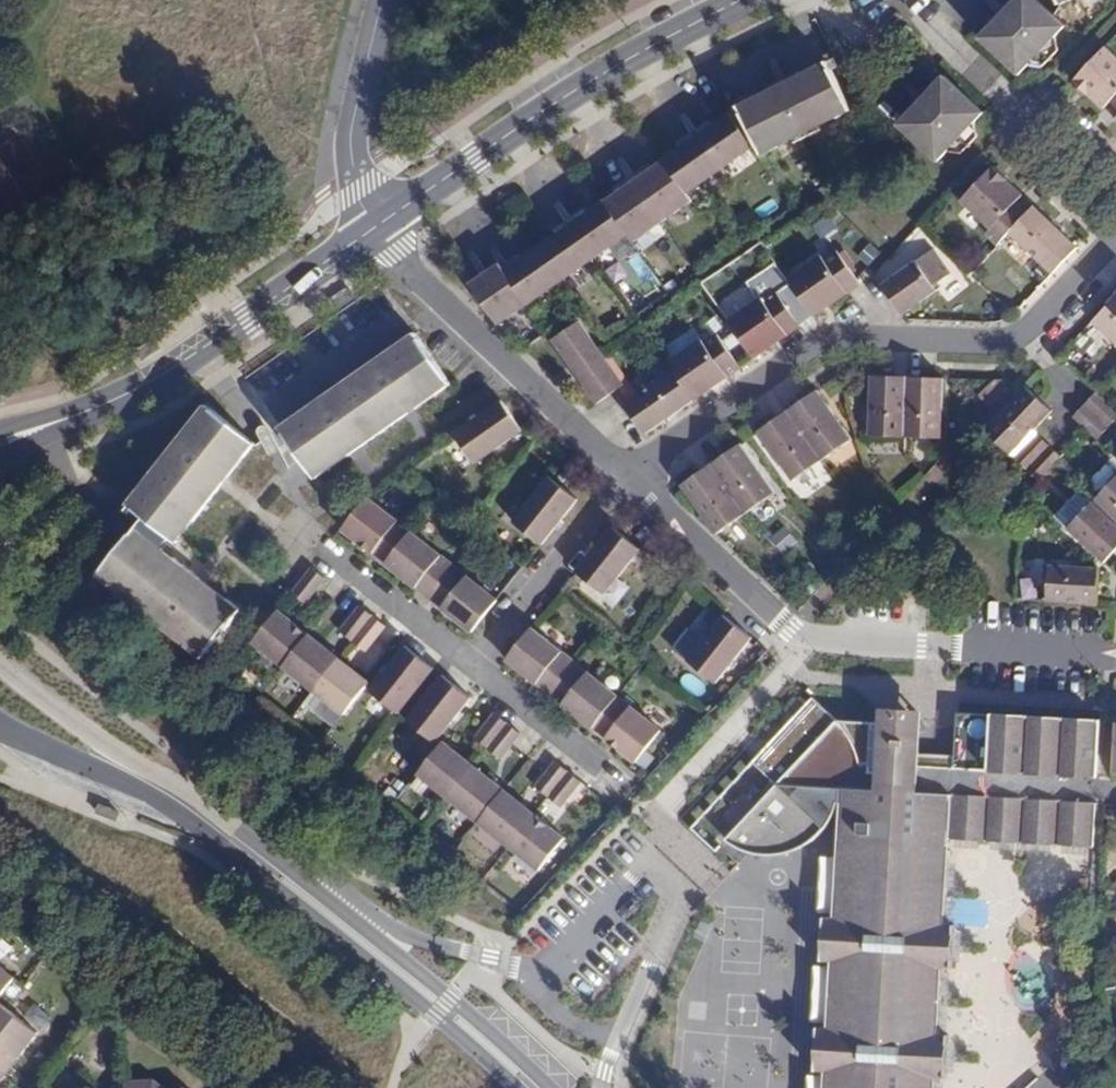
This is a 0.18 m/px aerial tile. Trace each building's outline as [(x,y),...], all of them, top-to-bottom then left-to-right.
[(980,37),(1018,74),(1064,26),(1036,0),(1015,0),(980,37)] [(1106,45),(1073,80),(1103,108),(1111,100),(1115,104),(1115,55),(1106,45)] [(829,61),(740,105),(763,152),(853,108),(829,61)] [(983,114),(943,76),(897,124),(937,161),(983,114)] [(501,262),(470,283),(498,324),(528,303),(561,280),(593,258),(627,235),(630,240),(660,219),(693,196),(689,191),(721,169),(754,146),(731,113),(615,193),(506,268),(501,262)] [(993,166),(962,199),(991,227),(986,232),(998,244),(1009,232),(1026,214),(1015,203),(1022,195),(1006,181),(1008,179),(993,166)] [(1033,206),(1026,214),(1009,232),(1052,273),(1077,247),(1033,206)] [(935,247),(881,284),(902,315),(944,286),(940,280),(952,273),(935,247)] [(821,255),(787,279),(790,283),(813,315),(859,283),(855,276),(836,250),(824,258),(821,255)] [(790,283),(778,291),(801,324),(813,315),(790,283)] [(763,295),(727,320),(753,357),(801,324),(778,291),(766,300),(763,295)] [(1115,343),(1115,295),(1092,320),(1115,343)] [(578,321),(552,339),(586,386),(612,368),(601,353),(578,321)] [(702,338),(668,362),(673,370),(694,399),(731,373),(741,366),(718,333),(705,342),(702,338)] [(414,334),(276,426),(310,477),(448,384),(414,334)] [(612,368),(586,386),(597,403),(615,390),(623,384),(612,368)] [(673,370),(624,404),(645,433),(694,399),(673,370)] [(869,435),(905,436),(907,377),(871,376),(869,435)] [(942,438),(944,378),(907,377),(905,436),(942,438)] [(1002,380),(994,380),(978,397),(988,407),(1006,388),(1002,384),(1004,382),(1002,380)] [(1026,386),(985,429),(1011,454),(1033,431),(1034,430),(1052,411),(1026,386)] [(788,410),(822,460),(852,439),(818,389),(788,410)] [(1085,403),(1109,426),(1115,419),(1115,410),(1096,392),(1085,403)] [(498,402),(453,434),(475,464),(520,432),(498,402)] [(1073,416),(1087,429),(1097,439),(1109,426),(1085,403),(1073,416)] [(204,406),(126,504),(173,541),(251,444),(204,406)] [(772,421),(758,430),(793,480),(822,460),(788,410),(772,421)] [(1022,464),(1027,469),(1049,445),(1037,434),(1015,458),(1022,464)] [(741,443),(711,464),(746,514),(776,493),(741,443)] [(1027,469),(1039,480),(1053,466),(1061,457),(1049,445),(1027,469)] [(711,464),(681,485),(716,534),(746,514),(711,464)] [(1115,516),(1115,477),(1096,498),(1115,516)] [(577,502),(550,479),(514,522),(541,544),(577,502)] [(384,563),(409,532),(367,498),(342,529),(384,563)] [(1098,556),(1104,562),(1115,549),(1115,525),(1091,502),(1067,528),(1098,556)] [(784,526),(769,537),(783,555),(798,543),(784,526)] [(628,541),(611,527),(576,572),(605,594),(639,549),(628,541)] [(133,529),(96,577),(200,659),(236,614),(133,529)] [(453,566),(409,532),(384,563),(427,598),(453,566)] [(1047,601),(1097,604),(1098,567),(1093,567),(1049,565),(1047,601)] [(453,566),(427,598),(470,632),(496,601),(453,566)] [(310,567),(290,593),(303,604),(324,578),(310,567)] [(384,627),(359,606),(339,630),(352,641),(364,651),(383,628),(384,627)] [(252,641),(282,666),(307,635),(277,610),(252,641)] [(752,640),(724,616),(686,661),(715,684),(752,640)] [(505,660),(548,694),(573,662),(531,629),(505,660)] [(282,666),(312,690),(337,659),(307,635),(282,666)] [(404,645),(368,689),(396,712),(433,669),(404,645)] [(366,682),(337,659),(312,690),(342,714),(367,683),(366,682)] [(548,694),(591,729),(616,697),(573,662),(548,694)] [(468,697),(441,676),(406,719),(433,741),(468,697)] [(798,691),(780,713),(790,722),(809,700),(798,691)] [(660,731),(616,697),(591,729),(634,763),(660,731)] [(726,840),(743,849),(760,853),(778,854),(797,848),(819,834),(829,821),(841,803),(839,831),(857,831),(856,842),(839,843),(835,914),(825,914),(822,959),(831,961),(827,1025),(818,1025),(816,1070),(825,1070),(824,1087),(935,1087),(935,1077),(945,1077),(947,1034),(938,1033),(942,968),(952,969),(955,923),(944,921),(948,848),(934,847),(935,838),(1093,847),(1096,806),(1097,796),(1100,719),(958,711),(955,766),(865,761),(854,751),(848,738),(846,723),(846,706),(798,755),(764,753),(755,763),(765,772),(778,784),(726,840)] [(847,706),(846,706),(846,723),(848,738),(854,751),(865,761),(955,766),(958,711),(847,706)] [(492,716),(473,739),(486,750),(499,760),(519,735),(493,714),(492,716)] [(416,774),(446,798),(472,767),(442,743),(441,743),(416,774)] [(555,763),(534,788),(546,798),(560,809),(580,783),(555,763)] [(477,822),(502,791),(472,767),(446,798),(477,822)] [(477,822),(507,847),(532,815),(502,791),(477,822)] [(532,815),(507,847),(537,871),(562,839),(532,815)] [(14,978),(0,967),(0,996),(14,978)] [(37,1033),(0,1002),(0,1079),(37,1033)] [(154,1080),(125,1079),(118,1087),(163,1087),(154,1080)]
